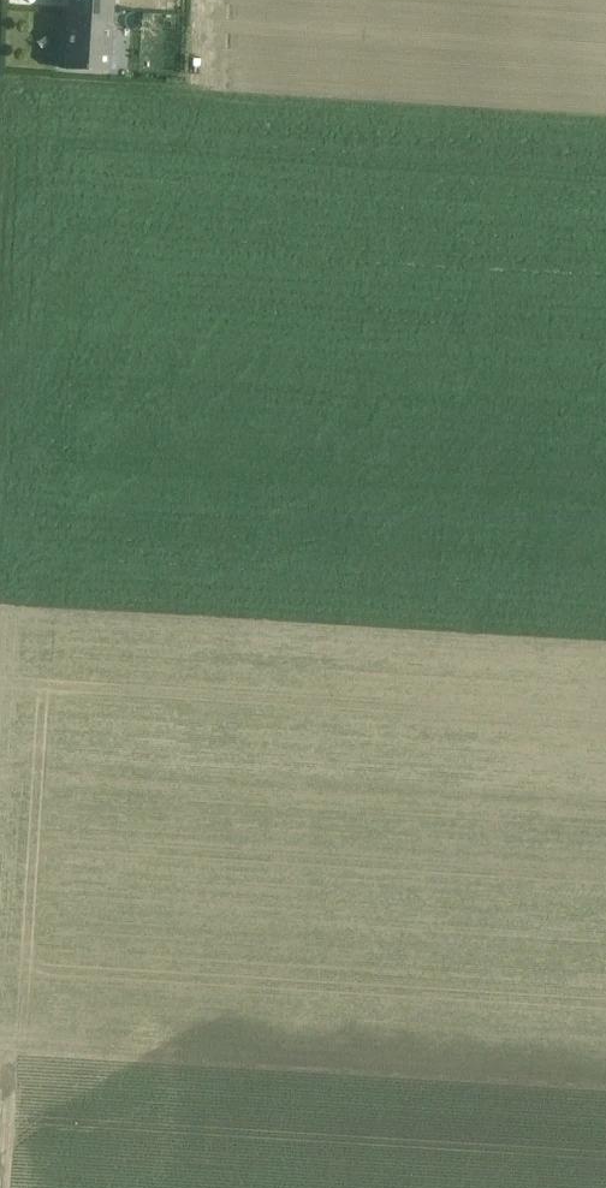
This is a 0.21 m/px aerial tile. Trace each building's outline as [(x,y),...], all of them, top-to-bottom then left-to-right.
[(67,22),(111,25),(113,0),(68,0),(67,22)] [(108,72),(111,25),(67,22),(64,69),(108,72)]
